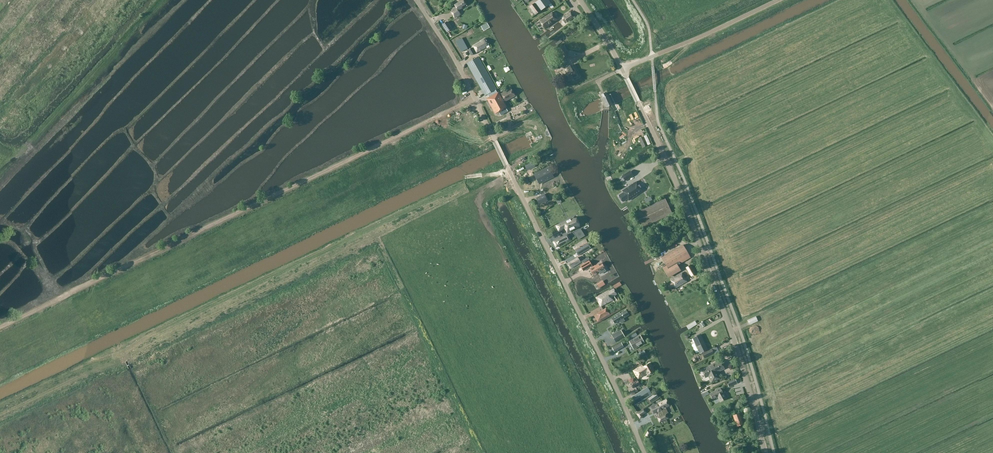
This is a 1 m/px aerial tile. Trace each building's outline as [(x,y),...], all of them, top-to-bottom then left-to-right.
[(456,9),(456,10),(452,13),(455,18),(461,15),(458,11),(463,8),(462,7),(466,5),(463,0),(455,5),(457,9),(456,9)] [(529,7),(535,15),(551,4),(549,0),(540,0),(529,7)] [(574,18),(570,12),(564,17),(568,22),(574,18)] [(553,13),(540,22),(545,28),(557,19),(553,13)] [(447,22),(442,25),(447,33),(452,29),(447,22)] [(468,49),(461,36),(454,39),(461,52),(468,49)] [(473,46),(474,47),(468,50),(471,56),(486,48),(485,47),(489,45),(486,39),(481,41),(481,42),(473,46)] [(563,57),(568,55),(563,46),(558,49),(563,57)] [(478,57),(467,63),(486,96),(488,95),(489,98),(487,99),(495,114),(499,112),(501,116),(508,112),(506,108),(507,108),(503,102),(506,100),(514,95),(511,89),(502,94),(504,97),(501,98),(498,93),(497,93),(496,90),(478,57)] [(569,80),(577,77),(571,66),(567,68),(569,72),(566,74),(569,80)] [(606,93),(601,95),(603,98),(602,99),(604,103),(607,108),(612,105),(610,100),(608,96),(607,96),(606,93)] [(533,162),(525,166),(527,171),(535,167),(533,162)] [(536,175),(540,182),(543,181),(544,182),(549,179),(548,178),(553,176),(549,169),(536,175)] [(623,191),(624,193),(619,196),(622,202),(627,198),(629,201),(643,192),(642,191),(653,184),(648,175),(623,191)] [(539,205),(548,201),(545,195),(536,199),(539,205)] [(665,199),(635,213),(642,228),(672,214),(665,199)] [(567,229),(568,229),(570,231),(575,229),(575,227),(579,225),(577,220),(572,222),(570,219),(565,221),(558,225),(560,230),(566,227),(567,229)] [(578,230),(574,233),(578,240),(582,237),(578,230)] [(570,240),(568,235),(559,239),(562,244),(570,240)] [(573,248),(578,256),(591,248),(586,240),(573,248)] [(661,258),(667,266),(662,269),(668,278),(680,270),(677,266),(691,258),(683,245),(661,258)] [(568,263),(572,268),(572,269),(579,264),(581,263),(581,262),(578,257),(568,263)] [(581,266),(584,271),(590,268),(591,269),(591,270),(593,274),(604,268),(602,263),(593,268),(589,261),(581,266)] [(686,268),(691,277),(696,274),(691,265),(686,268)] [(671,280),(672,282),(666,286),(669,290),(674,286),(676,289),(687,282),(682,273),(671,280)] [(596,297),(601,307),(613,300),(612,297),(617,295),(614,289),(609,292),(609,291),(596,297)] [(606,308),(597,314),(600,320),(609,314),(606,308)] [(616,316),(611,319),(615,324),(619,321),(621,324),(625,321),(623,319),(629,315),(628,313),(626,310),(620,313),(620,312),(615,315),(616,316)] [(748,321),(750,325),(758,322),(756,317),(755,317),(747,320),(748,321)] [(616,343),(625,337),(621,330),(611,336),(616,343)] [(707,350),(700,335),(693,339),(700,353),(707,350)] [(640,336),(630,342),(632,346),(633,348),(638,345),(638,346),(644,343),(640,336)] [(704,359),(713,355),(712,350),(702,354),(704,359)] [(724,369),(721,361),(702,370),(706,378),(709,377),(711,383),(720,379),(717,372),(724,369)] [(634,371),(639,379),(647,374),(648,376),(654,372),(650,363),(643,367),(642,366),(634,371)] [(736,382),(735,379),(735,378),(727,382),(729,387),(737,384),(736,382)] [(648,388),(631,398),(635,405),(652,395),(648,388)] [(726,399),(723,394),(725,392),(724,391),(722,392),(720,388),(710,394),(713,399),(718,396),(721,402),(726,399)] [(654,394),(648,399),(651,403),(657,399),(654,394)] [(665,408),(670,406),(667,400),(654,406),(660,417),(658,418),(660,422),(668,418),(666,414),(668,413),(665,408)] [(644,409),(637,414),(640,419),(643,417),(642,415),(646,413),(644,409)] [(733,416),(737,427),(744,425),(739,413),(733,416)]
